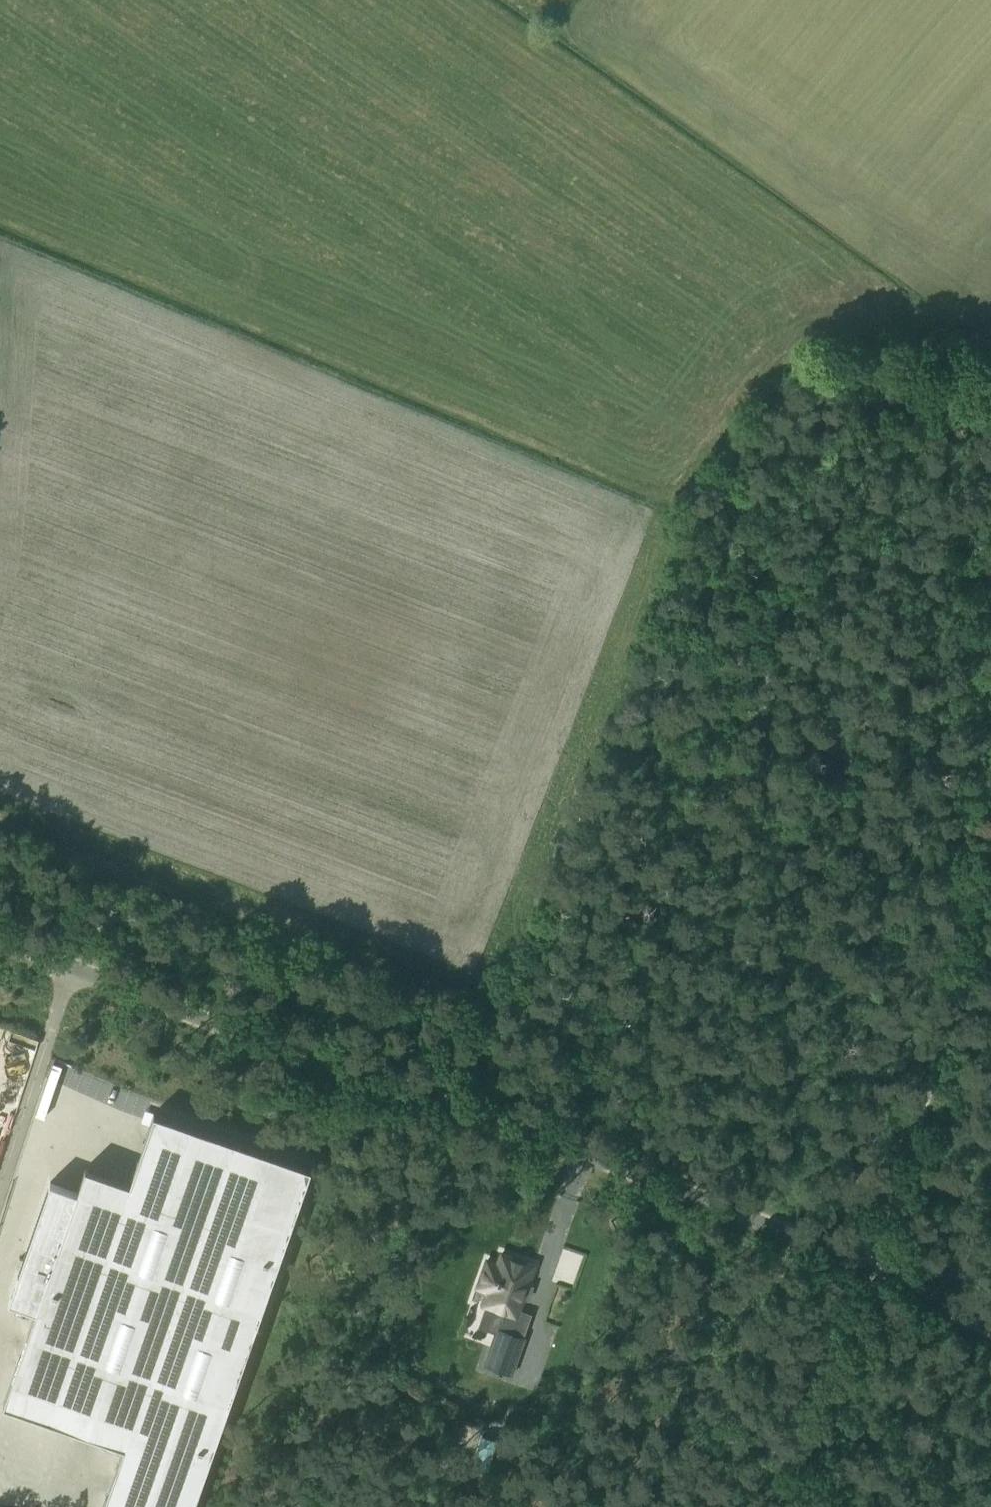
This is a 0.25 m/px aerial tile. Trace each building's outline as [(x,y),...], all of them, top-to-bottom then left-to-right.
[(3,1410),(127,1456),(107,1506),(198,1506),(315,1182),(158,1125),(136,1195),(88,1177),(81,1199),(52,1190),(9,1306),(39,1319),(3,1410)] [(487,1260),(478,1287),(488,1291),(483,1305),(486,1306),(485,1310),(501,1316),(495,1333),(484,1364),(512,1374),(525,1338),(522,1336),(526,1328),(529,1318),(517,1313),(522,1298),(527,1283),(534,1264),(502,1253),(498,1264),(487,1260)]
